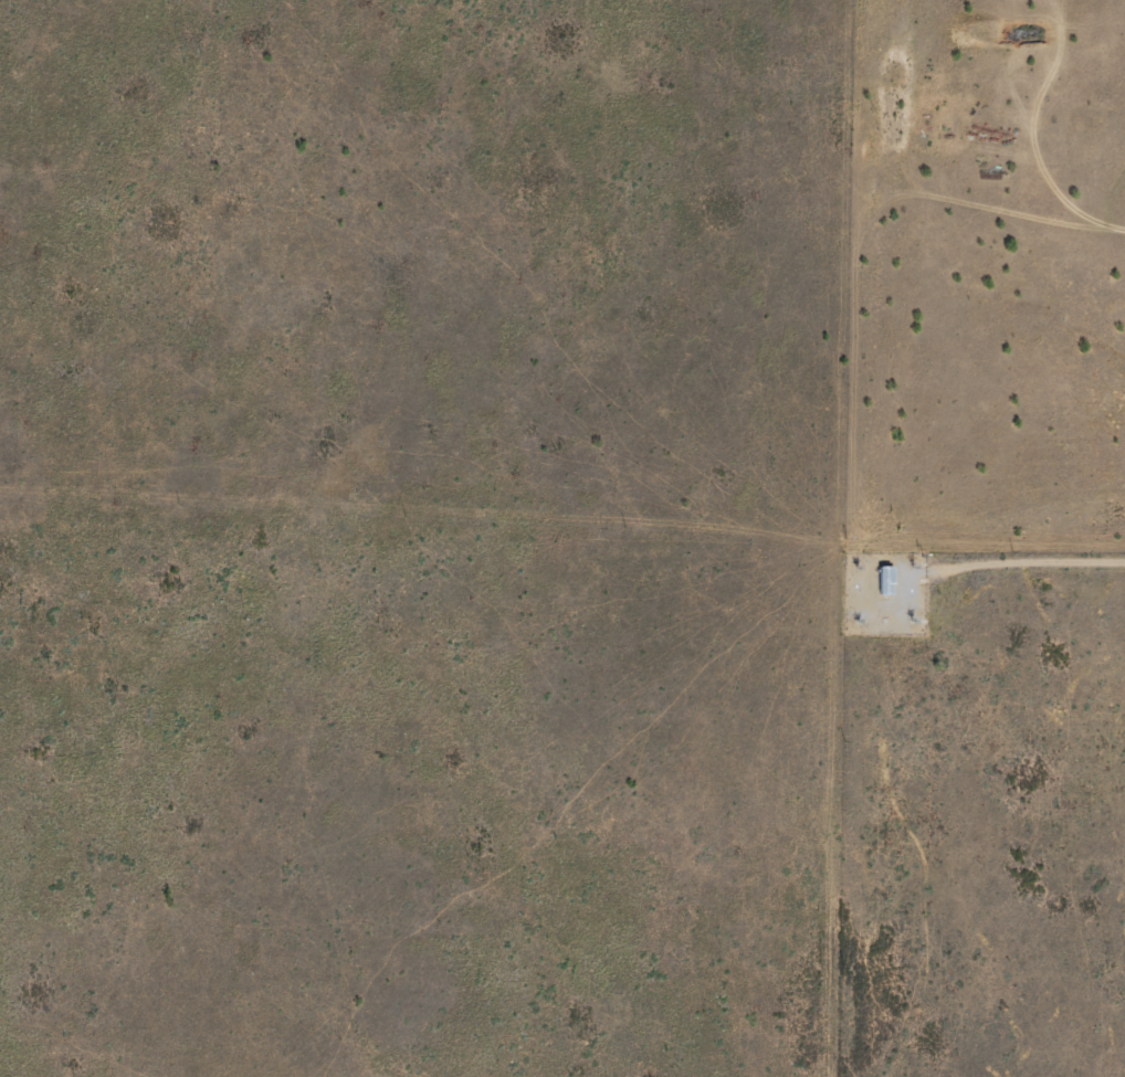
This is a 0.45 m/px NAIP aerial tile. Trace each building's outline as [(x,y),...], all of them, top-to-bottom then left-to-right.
[(892,567),(877,567),(877,597),(892,597),(892,567)]
